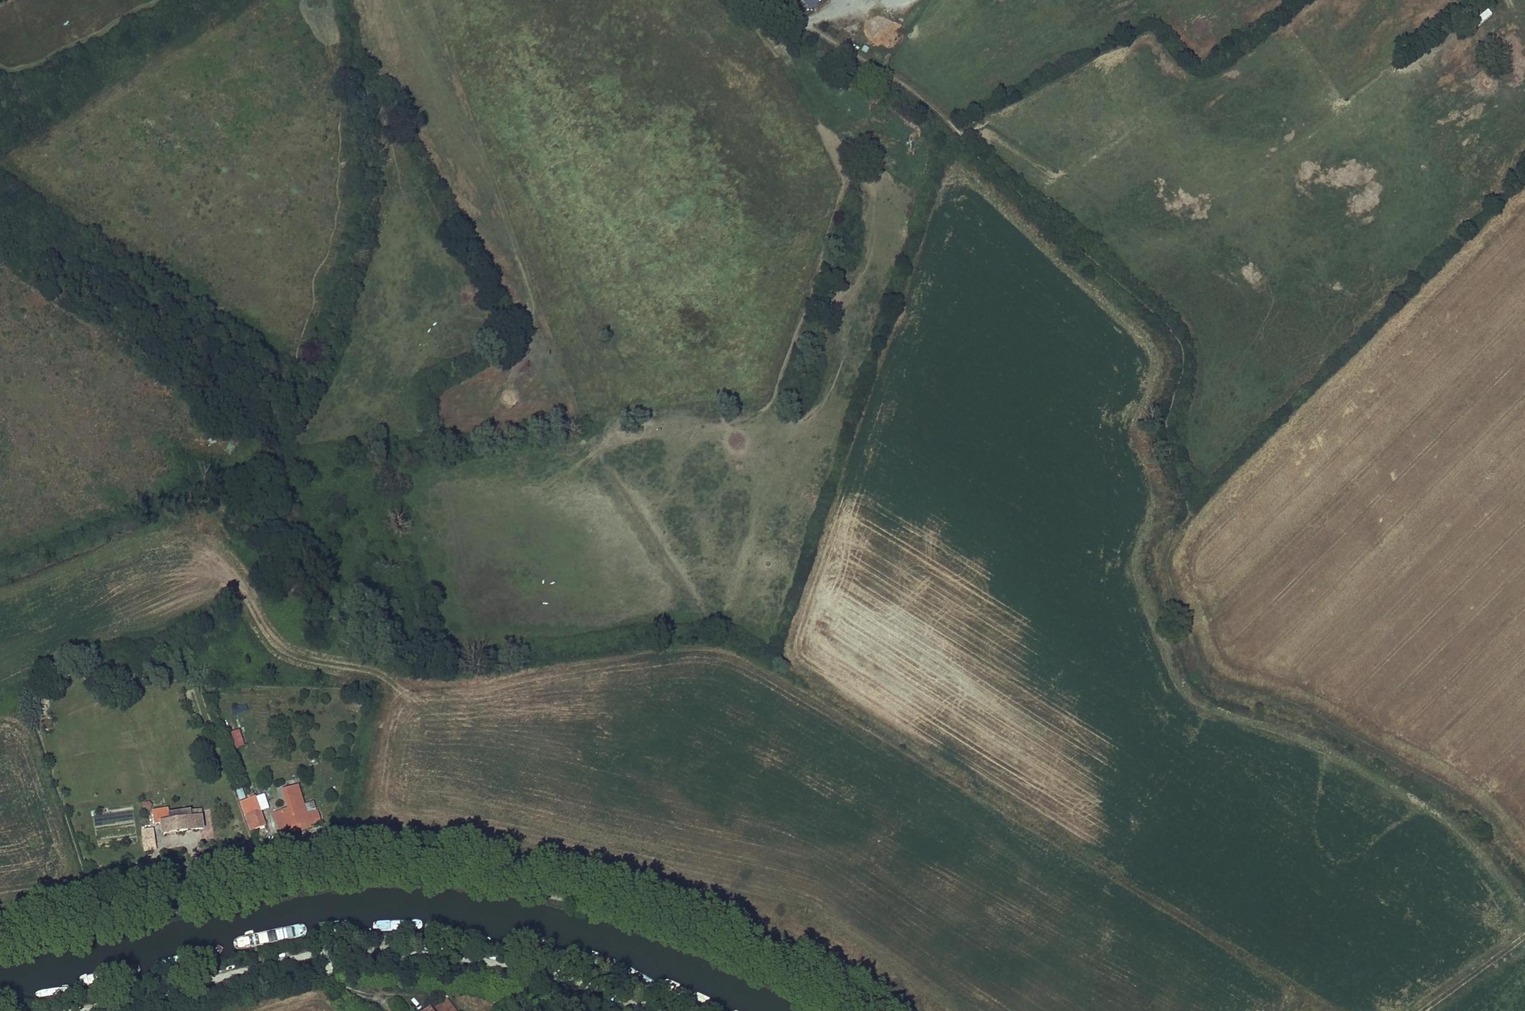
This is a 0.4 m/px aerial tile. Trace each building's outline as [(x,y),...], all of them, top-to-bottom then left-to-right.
[(822,0),(799,0),(812,11),(822,0)] [(233,716),(248,712),(247,706),(231,710),(233,716)] [(240,730),(230,733),(234,750),(244,747),(240,730)] [(299,787),(284,792),(290,810),(275,815),(280,831),(290,827),(290,828),(301,824),(303,830),(312,827),(299,787)] [(257,796),(241,801),(246,816),(262,810),(257,796)] [(234,799),(220,803),(222,808),(235,804),(234,799)] [(244,815),(240,803),(235,804),(237,811),(238,811),(240,816),(244,815)] [(169,807),(154,809),(155,824),(162,823),(164,834),(210,827),(208,816),(206,817),(206,814),(208,814),(207,808),(187,811),(186,808),(182,808),(183,811),(169,813),(169,807)] [(262,810),(246,816),(251,830),(267,824),(262,810)] [(303,830),(301,824),(290,828),(292,834),(303,830)] [(152,829),(143,831),(146,850),(155,848),(152,829)] [(92,877),(87,879),(90,889),(96,888),(92,877)] [(429,1010),(456,1010),(446,998),(429,1010)]
